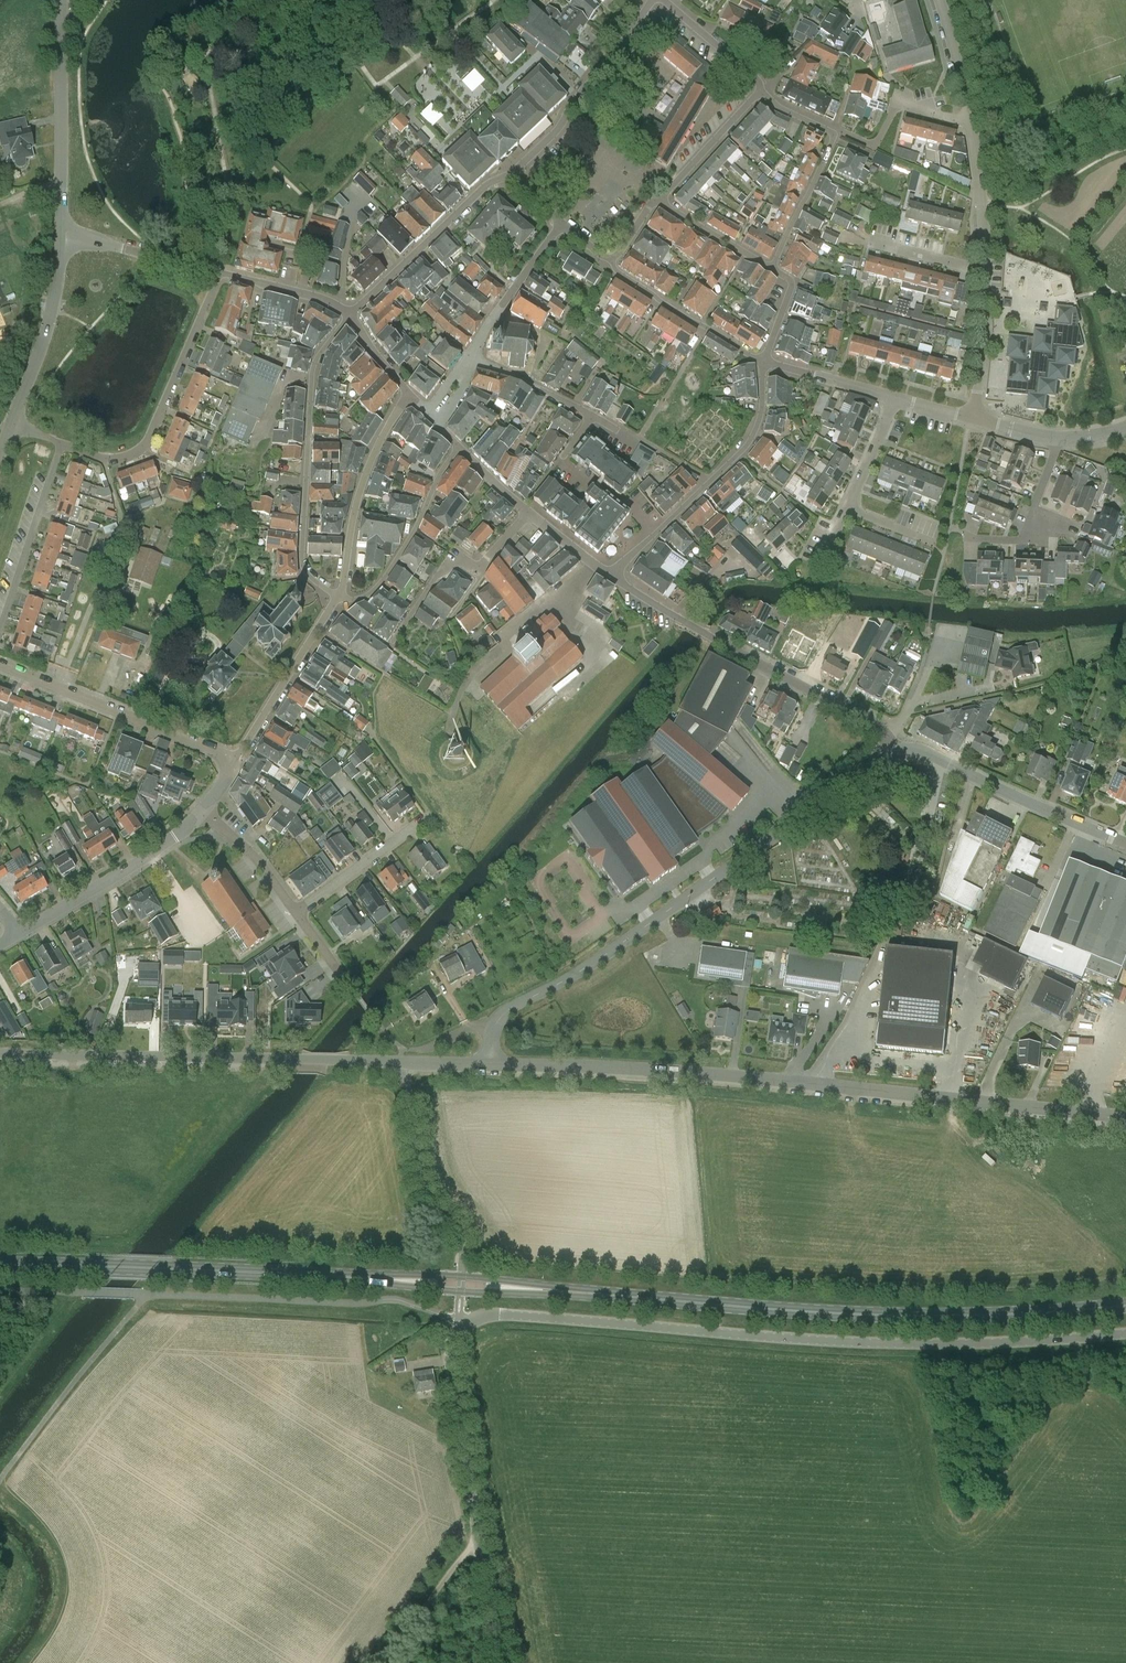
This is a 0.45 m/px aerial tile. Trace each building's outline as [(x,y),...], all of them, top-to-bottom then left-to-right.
[(599,8),(591,0),(575,0),(570,5),(589,22),(599,8)] [(739,6),(746,9),(746,10),(752,13),(756,4),(749,0),(742,0),(739,6)] [(890,73),(933,60),(927,39),(920,41),(919,37),(922,36),(922,34),(919,24),(921,24),(915,3),(894,9),(904,45),(883,51),(890,73)] [(758,16),(763,7),(756,4),(752,13),(758,16)] [(578,46),(573,42),(555,26),(530,5),(510,23),(523,33),(520,36),(536,48),(535,49),(538,51),(555,64),(559,59),(559,60),(564,54),(569,58),(578,46)] [(721,20),(743,31),(750,16),(729,5),(721,20)] [(573,42),(588,23),(568,7),(561,17),(548,7),(542,15),(555,26),(573,42)] [(939,10),(931,13),(933,24),(942,22),(939,10)] [(841,31),(848,21),(834,12),(820,30),(829,37),(827,41),(833,45),(843,33),(841,31)] [(765,42),(772,27),(750,16),(743,31),(765,42)] [(674,44),(663,58),(676,69),(689,80),(687,82),(689,83),(679,101),(667,121),(663,127),(648,119),(645,124),(645,123),(636,139),(652,148),(656,150),(651,158),(667,168),(711,95),(707,93),(718,74),(706,64),(686,47),(688,44),(662,23),(661,22),(660,22),(659,22),(658,22),(658,23),(657,23),(653,28),(654,27),(674,44)] [(875,43),(881,42),(876,25),(870,27),(875,43)] [(486,39),(499,52),(513,39),(500,26),(486,39)] [(850,37),(840,54),(849,58),(861,39),(852,34),(850,37)] [(525,52),(513,39),(499,52),(511,65),(525,52)] [(822,60),(820,63),(833,69),(839,54),(812,41),(802,49),(809,58),(813,55),(822,60)] [(852,54),(865,63),(874,50),(861,41),(852,54)] [(177,55),(177,49),(172,45),(166,47),(165,54),(171,58),(177,55)] [(790,82),(807,89),(819,66),(802,59),(797,68),(790,82)] [(546,117),(566,98),(539,69),(512,95),(514,98),(473,137),(470,135),(442,161),(469,190),(497,164),(498,165),(547,118),(546,117)] [(871,101),(876,102),(881,86),(855,77),(853,86),(851,93),(861,97),(862,97),(862,98),(871,101)] [(782,98),(799,106),(807,89),(790,82),(782,98)] [(824,117),(831,101),(807,89),(799,106),(824,117)] [(656,108),(662,113),(672,100),(666,95),(656,108)] [(876,102),(871,101),(862,98),(862,97),(861,97),(861,99),(850,96),(850,95),(844,115),(862,121),(866,109),(875,112),(876,110),(878,103),(876,102)] [(841,106),(834,102),(829,112),(836,115),(841,106)] [(786,131),(791,121),(771,112),(769,114),(761,106),(745,123),(759,136),(770,124),(785,130),(786,131)] [(409,123),(401,114),(391,124),(401,134),(409,127),(407,125),(409,123)] [(15,162),(15,164),(17,166),(19,168),(23,168),(25,167),(26,164),(27,162),(26,159),(34,158),(31,148),(34,147),(29,129),(27,130),(25,120),(0,126),(0,139),(2,147),(9,145),(13,163),(15,162)] [(914,139),(918,124),(904,120),(900,136),(914,139)] [(759,136),(745,123),(731,139),(732,140),(744,151),(748,147),(758,157),(764,150),(754,141),(759,136)] [(930,127),(918,124),(914,139),(926,143),(930,127)] [(939,146),(943,130),(930,127),(926,143),(939,146)] [(807,142),(804,148),(813,152),(816,146),(819,147),(824,136),(809,129),(804,140),(807,142)] [(957,134),(943,130),(939,146),(953,149),(957,134)] [(417,135),(426,145),(430,141),(421,131),(417,135)] [(786,156),(793,144),(786,140),(779,152),(786,156)] [(729,143),(728,142),(717,154),(731,167),(742,155),(729,143)] [(813,152),(804,148),(802,154),(806,156),(800,170),(811,175),(817,161),(810,157),(813,152)] [(440,177),(444,173),(434,162),(433,163),(421,150),(419,152),(411,160),(420,170),(416,174),(411,168),(406,172),(420,187),(421,186),(426,190),(430,194),(434,190),(443,181),(440,177)] [(916,164),(919,155),(911,152),(902,150),(900,157),(899,159),(916,164)] [(863,170),(867,161),(847,151),(836,173),(857,183),(857,182),(864,186),(870,173),(863,170)] [(890,172),(895,161),(876,152),(872,161),(871,163),(890,172)] [(731,167),(717,154),(707,165),(716,174),(723,167),(728,171),(731,167)] [(789,164),(792,159),(787,156),(784,162),(789,164)] [(759,167),(769,176),(773,171),(763,163),(759,167)] [(735,164),(731,167),(746,182),(750,179),(735,164)] [(705,186),(712,179),(718,184),(722,180),(716,174),(707,165),(696,177),(705,186)] [(944,180),(948,172),(941,169),(932,165),(931,167),(929,174),(928,174),(944,180)] [(400,166),(394,171),(400,178),(406,174),(400,166)] [(760,170),(753,177),(762,185),(768,178),(760,170)] [(804,190),(811,175),(800,170),(794,183),(783,178),(779,185),(786,188),(795,192),(797,187),(804,190)] [(948,172),(944,180),(955,185),(958,177),(948,172)] [(377,189),(361,173),(353,180),(363,190),(369,196),(377,189)] [(705,186),(696,177),(685,188),(695,197),(705,186)] [(839,185),(837,188),(830,185),(831,183),(820,178),(814,193),(825,198),(824,200),(822,199),(819,206),(829,211),(832,204),(827,201),(827,199),(832,202),(836,193),(849,199),(853,192),(839,185)] [(722,200),(725,197),(713,186),(710,189),(722,200)] [(447,213),(460,200),(448,187),(440,196),(435,200),(447,213)] [(409,206),(409,207),(431,229),(445,215),(424,193),(420,196),(412,188),(401,198),(409,206)] [(685,208),(691,201),(695,197),(685,188),(675,200),(684,209),(685,208)] [(792,198),(795,192),(786,188),(783,195),(787,196),(781,210),(791,215),(798,200),(792,198)] [(440,196),(434,190),(430,194),(435,200),(440,196)] [(753,197),(761,201),(764,195),(760,193),(756,191),(753,197)] [(742,204),(747,198),(741,193),(736,199),(742,204)] [(908,205),(904,221),(918,224),(922,207),(920,207),(912,205),(914,196),(909,195),(907,204),(908,205)] [(348,205),(339,196),(334,201),(343,210),(348,205)] [(477,242),(481,245),(485,249),(499,232),(520,250),(535,232),(513,214),(515,213),(497,198),(467,234),(477,242)] [(922,207),(918,224),(931,228),(936,211),(934,210),(925,208),(928,199),(924,198),(922,198),(920,207),(922,207)] [(713,209),(717,206),(711,200),(707,203),(712,208),(713,209)] [(691,201),(685,208),(702,218),(703,217),(707,210),(691,201)] [(936,211),(931,228),(945,231),(949,214),(947,213),(939,211),(941,203),(937,202),(936,201),(934,210),(936,211)] [(949,214),(945,231),(958,234),(963,217),(952,215),(954,206),(951,205),(949,205),(947,213),(949,214)] [(753,210),(746,206),(741,213),(750,219),(753,215),(751,213),(753,210)] [(335,219),(337,210),(325,207),(322,215),(335,219)] [(416,243),(431,229),(409,207),(394,221),(416,243)] [(854,217),(862,220),(869,224),(874,214),(859,207),(854,217)] [(819,231),(825,220),(806,210),(805,209),(799,220),(793,230),(799,233),(802,235),(807,225),(819,231)] [(273,267),(278,268),(279,265),(280,262),(282,255),(276,253),(267,251),(268,249),(265,244),(264,243),(265,242),(262,242),(264,232),(280,236),(279,240),(283,241),(296,245),(298,236),(295,235),(297,230),(301,231),(303,221),(286,217),(286,215),(284,215),(283,216),(277,215),(278,212),(269,210),(267,219),(252,215),(247,233),(249,234),(248,239),(246,238),(245,240),(248,240),(246,246),(242,245),(241,244),(235,268),(235,269),(241,270),(253,273),(254,268),(272,273),(273,267)] [(674,245),(685,228),(659,210),(648,227),(674,245)] [(785,229),(791,215),(781,210),(774,224),(770,223),(767,229),(776,233),(779,227),(785,229)] [(851,221),(852,220),(836,212),(831,222),(843,228),(847,230),(851,221)] [(357,222),(362,227),(366,223),(369,220),(361,213),(357,216),(357,222)] [(735,241),(741,230),(713,213),(709,221),(707,224),(735,241)] [(762,225),(766,220),(758,215),(755,220),(762,225)] [(309,226),(308,233),(322,237),(331,239),(337,222),(316,217),(314,217),(312,216),(310,224),(330,229),(329,231),(309,226)] [(388,245),(400,258),(408,250),(405,247),(410,241),(392,223),(390,221),(389,222),(390,222),(385,228),(384,227),(377,234),(388,245)] [(757,230),(760,224),(753,221),(750,227),(757,230)] [(335,231),(328,248),(334,250),(342,252),(346,234),(349,226),(338,223),(335,231)] [(742,243),(756,251),(764,238),(769,230),(761,226),(757,233),(751,230),(742,243)] [(686,228),(673,246),(680,251),(679,253),(694,262),(707,241),(708,241),(690,230),(689,230),(686,228)] [(835,246),(840,236),(825,230),(821,240),(825,241),(835,246)] [(658,268),(669,250),(645,233),(644,234),(634,249),(633,251),(658,268)] [(447,235),(437,244),(445,252),(443,253),(445,255),(445,256),(449,261),(450,260),(449,260),(461,250),(451,239),(447,235)] [(799,235),(795,242),(813,253),(816,255),(823,244),(813,238),(811,242),(799,235)] [(368,263),(362,269),(374,282),(384,273),(373,260),(376,257),(387,247),(377,237),(366,248),(364,250),(359,255),(368,263)] [(778,246),(764,238),(756,251),(769,260),(778,246)] [(471,257),(481,245),(477,242),(468,254),(471,257)] [(695,263),(707,271),(721,250),(709,242),(695,263)] [(445,252),(437,244),(430,251),(443,266),(442,266),(446,269),(447,268),(449,269),(454,264),(450,260),(449,261),(445,256),(445,255),(443,253),(445,252)] [(794,244),(786,260),(803,268),(812,254),(794,244)] [(334,250),(331,259),(339,262),(342,252),(334,250)] [(703,279),(715,287),(726,270),(731,274),(740,261),(722,250),(703,279)] [(594,272),(592,270),(592,269),(572,256),(563,251),(558,258),(567,264),(562,271),(571,276),(572,273),(585,281),(594,287),(601,276),(600,275),(594,272)] [(654,288),(664,272),(658,268),(632,252),(631,254),(623,266),(621,268),(654,288)] [(839,255),(838,265),(859,267),(860,257),(839,255)] [(476,256),(473,259),(486,273),(490,270),(476,256)] [(876,278),(880,262),(867,259),(863,272),(863,274),(876,278)] [(364,292),(374,282),(362,269),(354,260),(350,264),(356,272),(354,274),(356,275),(352,279),(364,292)] [(422,260),(409,271),(423,288),(430,282),(436,288),(449,276),(444,271),(437,263),(431,269),(422,260)] [(796,277),(803,268),(786,260),(781,268),(796,277)] [(746,298),(749,300),(760,308),(761,306),(777,280),(744,261),(738,272),(743,276),(740,281),(743,283),(753,289),(746,298)] [(889,281),(893,265),(880,262),(876,278),(884,280),(882,287),(887,288),(889,281)] [(475,274),(479,268),(472,263),(468,268),(475,274)] [(323,264),(317,284),(334,288),(337,286),(339,268),(323,264)] [(889,281),(901,284),(906,268),(893,265),(889,281)] [(914,287),(919,272),(906,268),(901,284),(900,290),(913,293),(914,287)] [(423,288),(409,271),(397,282),(406,291),(412,298),(413,297),(420,290),(422,292),(421,293),(425,298),(430,294),(423,288)] [(665,271),(664,272),(654,288),(654,289),(668,297),(679,281),(665,271)] [(815,286),(820,288),(823,274),(817,272),(815,281),(816,281),(815,286)] [(931,275),(919,272),(914,287),(913,293),(926,296),(927,290),(931,275)] [(820,286),(833,289),(835,277),(823,274),(820,286)] [(940,294),(944,278),(931,275),(927,290),(940,294)] [(546,295),(551,288),(545,284),(533,276),(524,288),(528,291),(542,301),(546,295)] [(496,300),(504,290),(487,278),(480,287),(476,292),(487,301),(490,296),(496,300)] [(561,285),(550,278),(547,282),(558,290),(561,285)] [(953,297),(960,299),(960,296),(963,285),(957,284),(958,281),(944,278),(938,303),(951,307),(953,297)] [(473,291),(458,279),(454,284),(447,293),(467,308),(476,315),(477,315),(478,316),(488,303),(473,291)] [(701,279),(697,283),(711,293),(712,291),(713,292),(715,287),(703,279),(703,280),(701,279)] [(605,297),(617,305),(627,289),(615,282),(605,297)] [(361,315),(376,340),(391,325),(404,313),(394,304),(402,296),(410,304),(414,300),(415,299),(413,297),(412,298),(406,291),(405,293),(396,283),(361,315)] [(711,293),(697,283),(682,305),(702,319),(717,297),(711,293)] [(237,286),(231,284),(230,287),(224,306),(215,330),(228,335),(237,339),(243,341),(251,344),(253,337),(254,327),(248,326),(247,334),(239,331),(241,324),(238,323),(243,303),(248,305),(252,291),(242,288),(242,287),(237,286)] [(629,312),(639,297),(627,289),(617,305),(629,312)] [(794,298),(790,307),(822,316),(823,316),(830,319),(832,312),(816,306),(818,301),(811,298),(812,296),(797,290),(794,298)] [(528,291),(525,295),(549,308),(554,300),(546,295),(542,301),(528,291)] [(453,322),(454,321),(472,337),(483,321),(476,315),(467,308),(447,293),(441,300),(437,297),(432,301),(443,310),(442,311),(453,322)] [(525,295),(522,293),(510,313),(512,314),(541,331),(556,339),(561,332),(552,327),(554,324),(547,320),(550,315),(560,321),(565,311),(561,308),(562,306),(554,300),(549,308),(525,295)] [(272,338),(277,333),(278,327),(283,328),(285,313),(279,312),(280,310),(272,309),(274,297),(263,294),(261,308),(258,324),(269,326),(267,337),(272,338)] [(971,299),(960,296),(960,299),(959,301),(958,303),(971,306),(971,299)] [(292,330),(297,303),(274,297),(272,309),(280,310),(279,312),(285,313),(283,328),(292,330)] [(651,304),(639,297),(629,312),(641,320),(651,304)] [(861,306),(868,308),(870,301),(857,298),(855,304),(861,306)] [(423,308),(422,309),(432,319),(443,329),(459,343),(466,348),(472,338),(453,322),(442,311),(443,310),(432,301),(431,300),(423,308)] [(749,322),(766,332),(775,314),(761,306),(760,308),(749,300),(741,312),(739,316),(749,322)] [(1003,307),(1010,308),(1011,301),(1004,300),(1003,307)] [(870,301),(868,308),(881,311),(883,304),(870,301)] [(843,302),(842,312),(851,313),(852,303),(843,302)] [(892,307),(883,304),(881,311),(893,314),(895,308),(892,307)] [(302,319),(312,324),(313,324),(315,320),(332,331),(339,319),(315,306),(310,305),(303,317),(302,319)] [(906,318),(919,321),(921,314),(923,307),(915,305),(913,312),(908,311),(906,318)] [(610,317),(615,310),(608,306),(605,310),(605,311),(603,313),(610,317)] [(822,316),(790,307),(787,315),(812,321),(812,320),(818,322),(820,323),(822,316)] [(710,321),(722,329),(730,317),(718,308),(710,321)] [(895,308),(893,314),(906,318),(908,311),(896,308),(895,308)] [(1027,397),(1026,410),(1035,411),(1044,412),(1046,397),(1055,398),(1057,382),(1065,383),(1067,367),(1073,368),(1075,350),(1083,348),(1078,328),(1071,328),(1073,310),(1056,308),(1054,326),(1049,326),(1048,332),(1034,331),(1033,340),(1009,337),(1006,359),(1010,360),(1006,394),(1027,397)] [(859,315),(872,319),(874,312),(860,309),(859,315)] [(663,333),(673,318),(661,311),(651,326),(658,330),(654,336),(654,335),(649,342),(656,346),(660,339),(664,334),(663,333)] [(885,322),(886,315),(874,312),(872,319),(885,322)] [(921,314),(919,321),(932,324),(934,318),(921,314)] [(312,352),(332,331),(315,320),(313,324),(312,324),(302,319),(303,317),(297,315),(292,332),(299,335),(295,342),(312,352)] [(885,322),(897,325),(899,319),(886,315),(885,322)] [(632,321),(625,317),(617,331),(624,335),(632,321)] [(735,338),(743,325),(730,317),(722,329),(735,338)] [(664,334),(675,341),(685,326),(673,318),(663,333),(664,334)] [(947,321),(934,318),(932,324),(945,328),(947,321)] [(910,329),(912,322),(899,319),(897,325),(910,329)] [(844,323),(837,321),(835,330),(842,331),(844,323)] [(788,322),(781,338),(799,345),(809,348),(811,343),(810,342),(814,332),(805,328),(788,322)] [(925,325),(912,322),(910,329),(923,332),(925,325)] [(744,323),(743,325),(735,338),(755,351),(764,336),(744,323)] [(390,357),(407,338),(406,337),(405,337),(391,325),(376,340),(376,341),(390,357)] [(510,357),(508,368),(524,369),(526,360),(531,356),(533,354),(534,345),(529,338),(530,329),(504,325),(503,334),(493,333),(493,334),(491,344),(491,347),(490,353),(490,355),(510,357)] [(923,332),(936,335),(938,329),(925,325),(923,332)] [(689,346),(697,333),(685,326),(675,341),(672,346),(671,346),(663,359),(669,363),(678,350),(677,350),(681,344),(687,348),(689,346)] [(838,348),(842,332),(830,329),(826,345),(838,348)] [(949,339),(950,332),(938,329),(936,335),(949,339)] [(319,381),(335,385),(339,367),(336,366),(340,358),(357,341),(346,330),(332,347),(326,355),(319,381)] [(963,336),(950,332),(949,339),(962,342),(963,336)] [(732,364),(738,353),(709,335),(703,346),(732,364)] [(416,347),(407,338),(390,357),(399,367),(404,362),(407,364),(411,360),(414,357),(420,350),(416,347)] [(420,350),(427,342),(423,338),(416,347),(420,350)] [(420,350),(444,369),(447,372),(454,363),(459,357),(460,355),(439,338),(433,347),(427,342),(420,350)] [(799,345),(781,338),(775,353),(808,365),(810,360),(805,358),(809,348),(799,345)] [(848,354),(861,358),(865,342),(852,339),(848,354)] [(567,349),(592,370),(593,369),(600,361),(575,340),(569,346),(567,349)] [(210,341),(205,353),(218,359),(229,364),(232,358),(227,356),(230,350),(223,347),(223,346),(210,341)] [(257,346),(243,341),(239,351),(252,357),(257,346)] [(355,344),(357,341),(340,358),(336,366),(339,367),(341,363),(342,360),(351,368),(364,354),(355,344)] [(874,361),(878,346),(865,342),(861,358),(874,361)] [(874,361),(887,365),(891,349),(878,346),(874,361)] [(307,374),(313,353),(311,353),(291,348),(288,359),(294,361),(291,370),(307,374)] [(899,368),(904,353),(891,349),(887,365),(899,368)] [(442,371),(444,369),(420,350),(414,357),(422,363),(418,368),(420,369),(411,381),(409,385),(427,399),(439,382),(446,374),(442,371)] [(834,361),(836,353),(830,351),(827,364),(833,366),(834,361)] [(925,375),(929,359),(931,354),(918,351),(916,356),(912,372),(925,375)] [(229,364),(218,359),(205,353),(199,367),(212,373),(215,366),(219,368),(226,371),(229,364)] [(916,356),(904,353),(899,368),(912,372),(916,356)] [(384,376),(385,375),(366,356),(348,373),(356,382),(351,387),(362,398),(384,376)] [(563,384),(575,365),(562,356),(548,376),(542,384),(558,392),(563,384)] [(944,357),(942,363),(938,378),(951,382),(951,381),(955,367),(954,366),(956,361),(944,357)] [(248,417),(257,421),(260,422),(282,371),(268,365),(253,358),(247,373),(240,389),(232,406),(231,410),(232,410),(248,417)] [(938,378),(942,363),(929,359),(925,375),(938,378)] [(734,386),(756,381),(755,365),(731,372),(734,386)] [(656,383),(665,370),(659,366),(650,379),(656,383)] [(499,395),(508,380),(476,371),(471,388),(472,388),(499,395)] [(203,393),(209,381),(195,376),(190,388),(203,393)] [(361,405),(369,414),(371,415),(373,417),(374,416),(399,390),(397,389),(397,388),(387,378),(385,377),(359,403),(361,405)] [(503,411),(506,406),(519,414),(531,421),(544,399),(531,391),(531,392),(510,380),(510,381),(509,381),(497,401),(494,406),(503,411)] [(795,407),(795,395),(792,395),(792,385),(787,385),(787,383),(768,380),(767,407),(772,407),(784,407),(795,407)] [(319,381),(318,391),(339,393),(343,394),(344,387),(335,385),(319,381)] [(582,403),(595,410),(608,387),(595,381),(582,403)] [(744,401),(757,401),(756,381),(734,386),(736,401),(744,401)] [(614,391),(608,387),(595,410),(606,416),(616,399),(611,396),(614,391)] [(190,388),(185,399),(198,405),(203,393),(190,388)] [(286,390),(285,407),(294,408),(295,405),(304,406),(306,392),(286,390)] [(484,424),(491,429),(497,422),(498,420),(490,414),(485,411),(491,400),(471,390),(464,404),(447,429),(461,442),(462,441),(479,421),(484,424)] [(336,411),(339,393),(318,391),(315,409),(336,411)] [(821,418),(829,397),(821,394),(812,414),(821,418)] [(852,408),(848,418),(864,424),(870,411),(863,409),(867,399),(848,394),(844,404),(852,408)] [(203,407),(198,405),(185,399),(179,412),(193,417),(195,411),(201,414),(203,407)] [(733,408),(734,401),(723,400),(722,407),(724,407),(733,408)] [(827,408),(833,411),(836,403),(830,401),(827,408)] [(285,407),(283,422),(304,424),(303,424),(304,411),(304,406),(295,405),(294,408),(285,407)] [(616,420),(625,425),(633,412),(624,407),(616,420)] [(344,417),(348,411),(343,408),(340,414),(344,417)] [(405,443),(420,417),(411,409),(408,410),(393,433),(406,442),(405,443)] [(241,433),(248,417),(232,410),(222,435),(248,446),(251,437),(241,433)] [(552,425),(550,427),(557,432),(559,429),(571,437),(581,423),(561,410),(551,424),(552,425)] [(784,422),(786,421),(785,412),(785,411),(773,412),(769,413),(764,433),(781,436),(784,422)] [(371,415),(369,414),(364,420),(366,421),(353,442),(366,447),(367,447),(383,422),(374,416),(373,417),(371,415)] [(833,429),(842,433),(843,430),(859,437),(864,424),(848,418),(839,414),(834,426),(833,429)] [(338,426),(339,416),(326,415),(325,425),(338,426)] [(420,452),(433,427),(420,417),(405,443),(420,452)] [(176,420),(170,432),(184,438),(189,426),(176,420)] [(804,427),(799,420),(794,423),(799,430),(804,427)] [(302,446),(304,424),(283,422),(286,423),(285,432),(278,431),(276,445),(283,446),(288,447),(288,444),(302,446)] [(471,452),(481,461),(507,430),(502,426),(497,422),(491,429),(472,452),(472,451),(471,452)] [(833,429),(834,426),(824,422),(822,426),(833,431),(833,429)] [(338,437),(339,427),(313,424),(313,434),(333,436),(332,436),(338,437)] [(533,456),(536,458),(537,456),(550,465),(551,465),(567,442),(556,434),(557,432),(550,427),(548,430),(549,431),(533,456)] [(507,430),(481,461),(506,485),(514,491),(536,458),(533,456),(519,447),(513,457),(507,453),(520,436),(510,428),(508,431),(507,430)] [(843,430),(842,433),(837,443),(851,449),(853,450),(859,437),(843,430)] [(184,438),(170,432),(165,444),(179,450),(184,438)] [(435,472),(450,448),(438,439),(438,436),(436,434),(433,435),(431,433),(421,453),(417,460),(435,472)] [(208,448),(213,436),(207,434),(205,440),(201,438),(198,444),(208,448)] [(991,452),(995,441),(986,437),(982,448),(991,452)] [(586,439),(571,458),(588,471),(590,468),(606,481),(604,484),(620,497),(627,489),(625,487),(628,483),(630,485),(637,477),(620,464),(604,451),(605,451),(596,443),(594,446),(586,439)] [(769,460),(777,450),(776,450),(763,439),(748,457),(763,469),(765,466),(768,468),(773,463),(769,460)] [(798,465),(808,447),(799,442),(795,449),(784,440),(777,449),(798,465)] [(357,475),(366,449),(342,442),(340,472),(357,475)] [(160,456),(173,462),(175,463),(180,465),(183,458),(188,460),(190,455),(179,450),(165,444),(160,456)] [(397,462),(402,451),(386,444),(381,454),(396,461),(397,462)] [(835,457),(831,464),(829,466),(844,475),(852,463),(847,460),(850,455),(849,455),(833,444),(827,452),(835,457)] [(313,464),(339,464),(339,445),(313,445),(313,464)] [(641,461),(649,465),(656,454),(639,445),(636,451),(630,461),(638,466),(641,461)] [(288,447),(283,446),(282,460),(300,463),(301,449),(288,447)] [(1012,455),(1004,452),(1002,457),(1030,467),(1035,456),(1019,450),(1014,448),(1012,455)] [(1002,457),(1004,452),(999,450),(995,459),(1001,461),(1002,457)] [(808,452),(804,460),(809,463),(813,455),(808,452)] [(979,459),(987,463),(990,456),(982,452),(979,459)] [(381,454),(373,475),(389,480),(396,461),(381,454)] [(544,473),(550,465),(537,456),(536,458),(514,491),(525,501),(540,478),(544,473)] [(413,464),(402,457),(398,462),(409,470),(413,464)] [(1008,464),(1006,471),(1026,478),(1027,474),(1030,467),(1002,457),(1001,461),(1000,461),(1008,464)] [(448,498),(452,492),(456,487),(471,467),(458,458),(443,479),(437,491),(448,498)] [(893,485),(901,464),(886,458),(877,479),(893,485)] [(822,477),(837,487),(840,488),(844,482),(841,480),(844,475),(829,466),(831,464),(823,459),(822,461),(820,464),(828,468),(823,476),(822,477)] [(978,461),(975,468),(985,472),(988,465),(978,461)] [(153,463),(141,468),(146,482),(158,477),(153,463)] [(916,470),(901,464),(893,485),(907,491),(916,470)] [(736,494),(753,478),(739,465),(723,480),(736,494)] [(776,479),(783,471),(775,465),(769,474),(776,479)] [(1091,465),(1085,469),(1090,476),(1096,472),(1091,465)] [(92,472),(86,471),(73,466),(69,478),(82,483),(85,475),(90,477),(92,472)] [(330,485),(330,466),(311,466),(311,484),(330,485)] [(146,482),(141,468),(128,472),(133,486),(146,482)] [(1006,471),(998,468),(996,472),(1004,475),(1001,482),(1021,490),(1026,478),(1006,471)] [(1070,487),(1076,489),(1081,476),(1083,472),(1075,468),(1070,481),(1060,477),(1059,479),(1051,499),(1052,500),(1052,501),(1053,503),(1058,504),(1059,504),(1060,502),(1064,504),(1070,487)] [(683,471),(681,470),(670,481),(685,497),(696,485),(695,484),(698,478),(699,479),(700,478),(684,470),(683,471)] [(922,497),(930,475),(916,470),(907,491),(922,497)] [(278,482),(280,473),(268,471),(266,480),(278,482)] [(471,498),(482,483),(469,471),(457,488),(471,498)] [(820,480),(816,487),(814,489),(829,499),(837,487),(822,477),(823,476),(816,471),(815,472),(813,475),(820,480)] [(133,486),(128,472),(116,477),(121,491),(126,489),(128,496),(136,493),(133,486)] [(335,487),(335,488),(335,494),(342,494),(342,495),(352,497),(356,477),(344,474),(344,473),(338,473),(337,487),(335,487)] [(393,482),(389,480),(373,475),(365,497),(369,498),(382,500),(384,494),(389,496),(393,482)] [(425,499),(431,484),(409,475),(405,487),(404,491),(425,499)] [(946,481),(930,475),(922,497),(937,503),(946,481)] [(1081,476),(1076,489),(1075,493),(1080,496),(1075,508),(1088,513),(1096,493),(1085,488),(1088,479),(1081,476)] [(82,483),(69,478),(65,490),(78,495),(80,489),(89,492),(91,486),(82,483)] [(242,494),(245,484),(233,480),(230,490),(242,494)] [(575,535),(597,553),(612,536),(629,514),(606,496),(604,498),(592,488),(589,492),(585,497),(597,507),(591,515),(549,480),(534,499),(543,507),(546,505),(550,508),(547,512),(561,524),(562,523),(572,530),(574,528),(578,531),(575,535)] [(736,494),(723,480),(706,496),(717,507),(723,513),(732,505),(728,501),(736,494)] [(685,497),(670,481),(659,490),(665,496),(664,496),(674,507),(685,497)] [(187,501),(191,487),(174,482),(169,496),(187,501)] [(805,486),(813,491),(807,501),(812,504),(821,510),(829,499),(814,489),(816,487),(808,482),(807,484),(805,486)] [(644,494),(649,489),(643,483),(638,488),(644,494)] [(335,494),(335,488),(311,487),(310,502),(334,503),(335,494)] [(112,496),(109,489),(105,490),(98,488),(95,496),(104,499),(112,496)] [(760,489),(756,499),(767,503),(771,494),(760,489)] [(78,495),(65,490),(60,502),(74,507),(78,495)] [(151,492),(153,496),(151,497),(154,506),(162,503),(160,498),(158,494),(157,490),(151,492)] [(665,496),(659,490),(650,499),(666,515),(674,507),(664,496),(665,496)] [(502,523),(513,511),(503,501),(502,502),(500,500),(501,500),(491,491),(486,497),(494,505),(482,519),(489,524),(495,517),(502,523)] [(991,501),(994,493),(989,491),(986,498),(976,494),(974,500),(971,505),(976,507),(972,517),(973,517),(972,520),(979,522),(980,520),(983,521),(991,501)] [(283,492),(279,515),(279,516),(298,519),(298,518),(300,495),(283,492)] [(453,526),(465,509),(469,504),(452,492),(448,498),(440,509),(435,506),(429,515),(435,520),(445,527),(448,529),(450,530),(453,526)] [(322,504),(320,521),(343,522),(343,521),(345,522),(352,497),(342,495),(342,496),(341,500),(338,500),(337,505),(322,504)] [(394,496),(391,495),(390,501),(388,517),(405,520),(414,521),(420,502),(401,498),(400,498),(400,497),(394,496)] [(781,495),(773,503),(779,509),(786,502),(781,495)] [(983,521),(994,526),(1005,497),(1000,495),(997,503),(991,501),(983,521)] [(910,500),(905,497),(901,506),(907,508),(910,500)] [(1005,497),(994,526),(1006,530),(1009,522),(1010,520),(1011,516),(1013,511),(1013,510),(1014,509),(1007,507),(1010,499),(1005,497)] [(270,514),(273,501),(261,498),(259,504),(253,502),(250,512),(270,516),(270,514)] [(703,499),(687,514),(693,520),(694,520),(700,527),(715,513),(703,499)] [(82,509),(74,507),(60,502),(56,515),(70,519),(70,518),(78,521),(82,509)] [(142,510),(139,502),(128,506),(131,514),(142,510)] [(139,502),(142,510),(150,507),(148,503),(141,505),(140,502),(139,502)] [(769,509),(776,517),(780,513),(781,513),(773,504),(769,509)] [(793,514),(787,520),(785,521),(797,534),(807,524),(796,512),(797,511),(790,504),(786,508),(793,514)] [(1113,526),(1118,515),(1114,514),(1115,512),(1114,509),(1108,507),(1106,508),(1105,510),(1103,510),(1096,529),(1093,527),(1090,536),(1102,541),(1105,533),(1114,537),(1117,528),(1113,526)] [(1013,510),(1013,511),(1011,516),(1010,520),(1009,522),(1013,524),(1018,512),(1013,510)] [(775,531),(787,544),(797,534),(785,521),(787,520),(780,513),(776,517),(783,524),(777,529),(775,531)] [(297,534),(298,519),(279,516),(279,515),(273,514),(270,530),(297,534)] [(395,553),(400,545),(405,522),(393,519),(365,515),(363,514),(362,517),(358,541),(368,542),(365,568),(383,570),(384,557),(391,557),(392,553),(395,553)] [(694,533),(698,539),(705,534),(699,528),(700,527),(694,520),(693,520),(687,514),(680,520),(693,534),(694,533)] [(713,539),(729,524),(721,515),(719,514),(703,529),(713,539)] [(420,530),(435,541),(444,529),(427,517),(420,530)] [(741,534),(747,527),(738,518),(731,525),(741,534)] [(343,522),(320,521),(309,520),(308,531),(316,530),(316,528),(321,528),(321,535),(340,536),(343,522)] [(777,553),(787,544),(775,531),(777,529),(770,523),(768,525),(766,527),(773,533),(765,541),(773,549),(777,553)] [(478,550),(493,534),(483,525),(468,541),(478,550)] [(670,542),(675,548),(681,554),(685,557),(696,547),(693,544),(693,543),(688,538),(676,525),(660,539),(666,545),(670,542)] [(65,530),(53,526),(49,538),(62,543),(64,536),(72,539),(75,529),(66,527),(65,530)] [(461,546),(470,533),(458,527),(450,538),(455,542),(461,546)] [(861,554),(869,533),(854,527),(846,548),(861,554)] [(143,547),(150,531),(143,528),(137,544),(143,547)] [(622,533),(623,539),(628,540),(632,537),(631,532),(626,530),(622,533)] [(296,553),(297,537),(269,532),(266,549),(271,550),(296,553)] [(884,539),(869,533),(861,554),(876,560),(884,539)] [(81,535),(77,548),(87,551),(91,538),(81,535)] [(543,564),(559,549),(545,536),(532,552),(537,557),(529,565),(530,566),(525,570),(531,576),(543,564)] [(731,546),(756,570),(765,561),(741,536),(731,546)] [(62,543),(49,538),(45,550),(58,555),(61,547),(68,550),(69,545),(62,543)] [(341,557),(342,539),(308,538),(308,556),(341,557)] [(415,538),(408,550),(424,560),(434,544),(426,539),(423,543),(415,538)] [(523,539),(513,549),(524,559),(533,549),(523,539)] [(891,566),(899,545),(884,539),(876,560),(891,566)] [(773,549),(765,541),(756,549),(764,557),(773,549)] [(642,557),(631,574),(663,596),(664,595),(668,598),(676,587),(671,584),(680,571),(682,572),(688,563),(669,551),(657,543),(646,560),(642,557)] [(1074,550),(1067,549),(1066,564),(1084,564),(1091,549),(1078,543),(1074,550)] [(914,551),(899,545),(891,566),(905,572),(914,551)] [(521,559),(523,558),(510,546),(500,558),(509,570),(521,559)] [(712,553),(721,560),(726,553),(718,546),(712,553)] [(1112,550),(1105,548),(1102,554),(1109,557),(1112,550)] [(1066,564),(1067,549),(1057,549),(1057,558),(1054,558),(1054,579),(1065,579),(1066,564)] [(58,555),(45,550),(41,562),(54,567),(57,560),(67,563),(69,558),(58,555)] [(150,584),(160,556),(142,550),(132,578),(150,584)] [(424,560),(408,550),(401,562),(408,567),(406,571),(414,576),(424,560)] [(920,578),(929,557),(914,551),(905,572),(920,578)] [(75,552),(71,566),(81,569),(85,555),(75,552)] [(540,571),(541,571),(532,579),(536,583),(545,593),(554,586),(579,564),(576,561),(569,555),(564,552),(540,571)] [(278,576),(297,575),(296,554),(277,553),(278,576)] [(982,576),(989,576),(990,555),(977,554),(976,569),(970,569),(969,586),(976,587),(976,582),(981,583),(982,576)] [(1002,555),(990,555),(989,576),(1001,577),(1000,585),(1007,586),(1007,584),(1007,573),(1001,573),(1002,555)] [(1028,578),(1029,556),(1015,555),(1014,573),(1007,573),(1007,584),(1015,584),(1015,577),(1028,578)] [(171,559),(163,556),(161,562),(169,565),(171,559)] [(1042,557),(1029,556),(1028,578),(1039,579),(1039,586),(1047,586),(1047,575),(1041,575),(1042,557)] [(692,557),(688,562),(707,575),(710,570),(692,557)] [(534,602),(545,593),(536,583),(526,592),(500,558),(499,558),(484,578),(515,617),(516,618),(517,618),(516,617),(534,603),(535,603),(534,602)] [(54,567),(41,562),(37,574),(50,579),(54,567)] [(398,597),(405,602),(419,581),(413,578),(397,567),(386,583),(401,593),(398,597)] [(1096,588),(1102,575),(1094,571),(1087,584),(1096,588)] [(436,588),(441,591),(458,603),(471,585),(454,573),(446,584),(442,581),(436,588)] [(50,579),(37,574),(32,587),(46,591),(49,592),(51,585),(57,587),(59,582),(50,579)] [(69,585),(74,587),(77,576),(72,575),(69,585)] [(583,610),(593,616),(595,618),(601,609),(600,609),(603,605),(614,589),(602,581),(596,578),(586,593),(594,598),(590,604),(587,602),(583,610)] [(74,587),(69,585),(66,594),(71,595),(74,587)] [(244,593),(259,599),(262,592),(247,586),(244,593)] [(498,606),(503,602),(490,586),(476,597),(489,613),(498,606)] [(1054,595),(1054,586),(1045,586),(1045,595),(1054,595)] [(445,622),(458,603),(441,591),(436,588),(423,606),(423,607),(439,618),(445,622)] [(397,600),(398,597),(393,594),(391,596),(382,590),(369,604),(384,613),(385,612),(394,598),(397,600)] [(293,597),(292,599),(291,598),(290,597),(288,598),(282,606),(275,614),(273,616),(269,622),(263,617),(255,627),(261,632),(258,636),(257,637),(257,645),(262,649),(270,648),(265,654),(272,660),(280,650),(281,648),(289,638),(283,633),(300,612),(297,609),(298,607),(301,603),(297,600),(293,597)] [(410,606),(405,602),(398,597),(397,600),(394,598),(385,612),(400,621),(410,606)] [(25,611),(38,615),(43,603),(29,598),(25,611)] [(384,613),(369,604),(368,605),(365,602),(348,613),(362,625),(373,632),(385,614),(384,613)] [(503,602),(498,606),(503,611),(507,608),(507,607),(503,602)] [(753,616),(752,618),(756,620),(756,621),(762,624),(770,608),(758,602),(752,616),(753,616)] [(232,640),(233,642),(244,650),(257,635),(258,636),(261,632),(255,627),(263,617),(269,622),(273,616),(275,614),(263,603),(244,625),(232,640)] [(430,629),(439,618),(423,607),(415,618),(430,629)] [(468,634),(484,621),(472,607),(456,620),(468,634)] [(506,608),(499,614),(505,623),(513,617),(506,608)] [(793,610),(788,620),(795,623),(800,614),(793,610)] [(34,627),(38,616),(38,615),(25,611),(21,623),(34,627)] [(718,628),(736,637),(747,616),(738,612),(734,619),(729,617),(724,618),(718,628)] [(385,614),(373,632),(388,641),(398,623),(399,622),(385,614)] [(747,616),(736,637),(745,641),(754,623),(756,621),(751,619),(752,618),(753,616),(752,616),(748,614),(747,616)] [(330,632),(348,647),(360,631),(342,617),(331,631),(330,632)] [(568,644),(563,639),(556,631),(560,628),(550,617),(548,620),(547,620),(524,641),(527,644),(512,656),(513,658),(479,688),(486,696),(510,723),(517,731),(518,731),(532,718),(525,710),(558,681),(582,660),(568,644)] [(884,622),(876,637),(884,642),(892,626),(884,622)] [(34,627),(21,623),(17,635),(30,639),(34,627)] [(778,636),(754,623),(745,641),(769,653),(778,636)] [(490,637),(495,633),(489,625),(484,629),(490,637)] [(145,647),(148,639),(121,629),(120,632),(106,626),(98,647),(112,652),(116,654),(134,660),(137,653),(140,645),(145,647)] [(791,627),(778,653),(792,660),(805,634),(791,627)] [(381,667),(391,652),(360,631),(348,647),(381,667)] [(805,634),(792,660),(805,666),(814,650),(814,651),(820,654),(828,641),(821,637),(818,642),(818,641),(805,634)] [(30,639),(17,635),(13,647),(26,651),(29,645),(41,649),(43,643),(41,643),(30,639)] [(43,643),(50,646),(54,647),(56,639),(44,635),(41,643),(43,643)] [(155,660),(165,640),(156,635),(145,656),(153,659),(155,660)] [(609,643),(620,652),(625,645),(614,637),(609,643)] [(967,637),(958,672),(973,676),(984,679),(993,643),(967,637)] [(653,639),(642,651),(649,657),(659,645),(653,639)] [(360,671),(350,665),(342,659),(346,654),(325,641),(316,656),(336,669),(348,677),(360,684),(366,675),(360,671)] [(241,653),(244,650),(233,642),(229,647),(217,661),(215,660),(209,668),(211,669),(201,680),(212,689),(211,691),(218,697),(218,696),(222,692),(223,693),(236,677),(231,673),(233,671),(234,669),(230,666),(232,665),(232,664),(241,653)] [(842,682),(848,670),(839,666),(841,663),(832,658),(836,651),(830,648),(824,659),(826,660),(820,671),(842,682)] [(1000,652),(996,667),(1013,671),(1015,679),(1033,675),(1028,649),(1010,653),(1010,654),(1008,654),(1000,652)] [(698,674),(678,712),(727,737),(738,716),(752,690),(744,686),(750,676),(708,654),(698,674)] [(881,671),(884,664),(886,660),(876,655),(875,654),(870,665),(869,665),(855,690),(866,696),(880,670),(881,671)] [(888,688),(900,694),(906,683),(907,684),(908,682),(907,682),(917,665),(911,661),(912,660),(903,655),(897,666),(898,667),(893,676),(893,677),(888,688)] [(315,657),(307,669),(316,674),(314,676),(322,681),(322,679),(326,673),(335,680),(343,685),(348,677),(315,657)] [(893,677),(893,676),(898,667),(897,666),(886,660),(884,664),(881,671),(880,670),(866,696),(880,703),(888,688),(893,677)] [(316,674),(307,669),(300,680),(316,690),(317,691),(320,687),(327,692),(326,694),(345,706),(350,698),(332,685),(329,684),(322,679),(322,681),(314,676),(316,674)] [(424,676),(420,686),(429,690),(434,680),(424,676)] [(315,710),(318,705),(310,699),(312,695),(297,685),(289,698),(304,708),(306,705),(315,710)] [(11,697),(12,694),(0,690),(0,703),(7,706),(8,705),(14,707),(17,699),(11,697)] [(796,709),(799,708),(798,704),(794,705),(787,701),(786,697),(781,695),(778,696),(768,691),(758,709),(759,709),(757,712),(755,716),(766,721),(770,714),(777,718),(772,728),(785,735),(788,729),(789,729),(796,716),(793,715),(796,709)] [(20,711),(35,717),(40,706),(25,700),(24,702),(17,699),(14,707),(20,710),(20,711)] [(291,726),(292,727),(303,709),(285,699),(275,717),(291,726)] [(982,710),(971,705),(962,712),(960,711),(928,718),(919,735),(947,749),(947,748),(959,755),(967,740),(974,725),(982,710)] [(983,707),(982,710),(974,725),(984,730),(995,707),(991,705),(983,707)] [(54,714),(55,712),(40,706),(35,717),(51,723),(51,722),(57,724),(60,717),(54,714)] [(741,719),(751,731),(756,721),(750,718),(754,711),(746,707),(741,719)] [(669,725),(658,738),(652,745),(666,757),(660,764),(648,773),(646,771),(640,775),(621,788),(616,782),(617,781),(590,799),(591,800),(591,799),(593,802),(596,806),(571,824),(591,852),(587,855),(586,855),(597,871),(597,870),(601,868),(619,893),(621,895),(646,877),(651,884),(650,885),(677,867),(677,866),(676,867),(671,860),(696,842),(693,838),(718,821),(728,810),(731,812),(749,793),(727,773),(709,758),(716,750),(723,742),(727,737),(678,712),(677,713),(680,714),(673,728),(669,725)] [(352,724),(363,732),(368,724),(369,723),(359,715),(352,724)] [(76,739),(79,734),(83,723),(68,717),(67,719),(60,717),(57,724),(63,727),(63,728),(70,730),(68,734),(69,735),(69,736),(76,739)] [(104,734),(97,731),(98,729),(83,723),(79,734),(94,740),(94,739),(101,742),(104,734)] [(274,723),(265,736),(284,747),(288,740),(306,751),(311,742),(299,735),(297,737),(274,723)] [(1027,739),(1032,729),(1025,725),(1020,735),(1027,739)] [(326,742),(305,728),(301,735),(321,749),(326,742)] [(991,758),(996,761),(1000,760),(1003,754),(1002,750),(996,748),(990,745),(992,741),(983,737),(981,740),(978,739),(972,750),(991,759),(991,758)] [(146,774),(150,764),(155,752),(122,738),(108,774),(129,782),(134,769),(146,774)] [(269,760),(278,766),(284,757),(293,763),(296,757),(264,738),(256,752),(269,760)] [(1108,738),(1105,744),(1112,747),(1114,741),(1108,738)] [(368,747),(365,742),(355,752),(363,763),(374,754),(368,747)] [(1085,763),(1082,761),(1087,748),(1074,743),(1067,759),(1073,762),(1067,775),(1069,776),(1064,788),(1065,792),(1081,799),(1090,776),(1082,772),(1085,763)] [(18,757),(28,761),(32,752),(22,748),(18,757)] [(155,752),(150,764),(154,765),(153,766),(157,768),(161,769),(167,752),(156,748),(155,752)] [(461,760),(463,754),(461,750),(456,748),(454,749),(452,750),(450,755),(452,760),(456,761),(459,760),(461,760)] [(788,748),(780,763),(788,767),(793,757),(795,752),(788,748)] [(355,768),(362,763),(355,754),(348,759),(355,768)] [(260,776),(262,772),(267,775),(273,765),(268,762),(267,764),(253,755),(246,767),(260,776)] [(1052,771),(1056,762),(1045,757),(1044,760),(1035,757),(1027,775),(1041,781),(1046,769),(1052,771)] [(342,771),(333,759),(327,764),(336,775),(342,771)] [(359,774),(351,763),(343,769),(352,780),(359,774)] [(61,774),(64,768),(53,764),(51,770),(61,774)] [(268,781),(260,776),(246,767),(238,780),(252,789),(254,786),(262,791),(268,781)] [(163,769),(159,780),(161,780),(160,782),(168,785),(187,793),(190,794),(194,783),(191,782),(192,780),(163,769)] [(161,780),(159,780),(146,774),(138,795),(156,802),(158,796),(180,804),(184,794),(186,795),(187,793),(168,785),(160,782),(161,780)] [(1117,777),(1109,796),(1118,800),(1117,802),(1125,806),(1125,780),(1117,777)] [(239,808),(253,828),(265,819),(271,810),(263,799),(256,804),(253,799),(256,793),(260,795),(262,791),(254,786),(252,789),(238,780),(229,795),(240,806),(239,808)] [(295,789),(307,797),(310,792),(298,785),(295,789)] [(400,794),(392,800),(403,815),(414,807),(405,795),(407,793),(401,786),(397,789),(400,794)] [(297,814),(304,803),(277,787),(271,796),(271,797),(297,814)] [(327,800),(332,807),(343,799),(338,792),(327,800)] [(308,799),(317,811),(325,806),(316,793),(308,799)] [(350,794),(344,799),(346,802),(353,803),(355,801),(350,794)] [(384,811),(393,823),(403,815),(392,800),(384,807),(380,802),(375,805),(381,813),(384,811)] [(132,815),(126,818),(121,811),(115,815),(120,823),(119,823),(129,837),(142,829),(132,815)] [(281,834),(291,822),(279,812),(269,825),(281,834)] [(345,826),(350,832),(362,847),(373,839),(366,829),(373,824),(363,812),(356,818),(361,824),(356,828),(351,822),(345,826)] [(962,832),(941,896),(973,913),(1013,833),(976,815),(966,834),(962,832)] [(75,833),(69,822),(62,827),(67,837),(75,833)] [(89,829),(104,853),(117,845),(109,832),(102,837),(94,826),(89,829)] [(310,832),(316,841),(324,835),(317,827),(310,832)] [(87,839),(91,844),(83,849),(90,862),(104,853),(89,829),(83,833),(87,839)] [(66,853),(73,849),(62,831),(55,835),(66,853)] [(339,865),(350,856),(343,846),(349,842),(343,834),(325,847),(339,865)] [(1034,879),(1042,862),(1030,857),(1036,845),(1022,838),(1006,871),(1015,876),(1017,870),(1034,879)] [(433,877),(446,868),(436,854),(431,858),(422,846),(408,857),(420,872),(422,870),(426,867),(433,877)] [(48,888),(40,875),(36,867),(29,871),(27,868),(31,866),(24,855),(14,861),(16,865),(23,877),(27,883),(34,896),(48,888)] [(62,877),(76,869),(67,856),(54,864),(62,877)] [(312,863),(290,880),(303,898),(315,889),(318,887),(325,881),(330,878),(331,877),(329,875),(318,859),(312,863)] [(1086,970),(1087,971),(1123,881),(1070,860),(1040,936),(1091,957),(1086,970)] [(18,881),(23,877),(16,865),(9,870),(13,875),(14,875),(18,881)] [(8,874),(3,866),(0,868),(0,880),(8,874)] [(403,883),(408,880),(403,873),(398,877),(392,869),(380,877),(391,892),(403,884),(403,883)] [(263,934),(270,930),(256,910),(255,908),(253,906),(250,908),(226,872),(217,877),(216,875),(212,878),(209,880),(210,882),(202,888),(232,931),(235,928),(250,949),(266,938),(263,934)] [(757,887),(767,882),(763,874),(753,879),(757,887)] [(1012,877),(1011,878),(1007,887),(1006,886),(984,933),(1016,948),(1043,892),(1012,877)] [(1123,881),(1087,971),(1117,983),(1123,969),(1125,963),(1125,882),(1123,881)] [(34,896),(27,883),(13,891),(21,904),(34,896)] [(385,906),(369,885),(356,895),(372,916),(385,906)] [(141,921),(155,913),(159,919),(150,925),(162,946),(177,937),(165,916),(164,916),(149,890),(130,902),(141,921)] [(413,898),(423,912),(430,906),(420,892),(413,898)] [(341,913),(331,920),(345,939),(359,928),(365,924),(351,905),(347,898),(333,908),(333,909),(336,906),(341,913)] [(720,914),(716,908),(704,916),(708,922),(720,914)] [(120,925),(126,921),(120,910),(114,913),(120,925)] [(409,929),(401,918),(396,922),(390,926),(398,937),(409,929)] [(69,954),(75,963),(84,957),(93,952),(88,943),(88,942),(81,932),(73,937),(71,933),(60,939),(69,954)] [(1028,960),(995,944),(983,968),(980,975),(1013,991),(1028,960)] [(449,982),(465,974),(483,965),(472,945),(457,952),(458,954),(440,963),(449,982)] [(37,954),(48,973),(56,968),(59,974),(70,968),(62,954),(56,957),(50,946),(37,954)] [(742,983),(747,954),(702,947),(698,977),(742,983)] [(956,954),(889,947),(878,1047),(881,1047),(942,1054),(945,1054),(956,954)] [(279,974),(297,962),(298,961),(290,949),(270,962),(278,975),(279,974)] [(762,964),(774,966),(776,951),(765,949),(762,964)] [(95,958),(100,966),(110,960),(105,952),(95,958)] [(172,952),(163,952),(163,964),(172,964),(172,952)] [(788,956),(783,989),(794,991),(794,992),(816,999),(817,994),(839,997),(844,964),(788,956)] [(244,965),(246,972),(258,968),(256,961),(244,965)] [(12,968),(12,971),(11,971),(21,989),(30,983),(38,995),(48,989),(37,971),(32,974),(26,962),(18,967),(16,966),(12,968)] [(299,964),(297,962),(279,974),(286,983),(278,988),(273,992),(279,1001),(295,990),(290,983),(300,976),(305,973),(304,971),(305,970),(300,963),(299,964)] [(138,965),(138,980),(159,981),(159,965),(138,965)] [(220,965),(220,974),(242,974),(241,965),(220,965)] [(1032,1005),(1062,1020),(1075,992),(1045,978),(1032,1005)] [(208,997),(217,997),(218,986),(208,986),(208,997)] [(163,992),(163,1011),(169,1011),(169,1026),(182,1026),(183,1000),(172,999),(172,992),(163,992)] [(301,992),(291,999),(296,1005),(295,1005),(295,1023),(296,1023),(296,1025),(305,1025),(305,1023),(320,1023),(321,1006),(310,1005),(301,992)] [(183,1000),(182,1026),(196,1026),(196,1012),(202,1012),(203,993),(194,993),(194,1000),(183,1000)] [(418,1021),(435,1010),(424,993),(407,1004),(418,1021)] [(53,1005),(49,998),(39,1005),(43,1011),(53,1005)] [(126,1006),(125,1025),(136,1025),(136,1024),(144,1024),(144,1023),(152,1023),(152,1009),(156,1009),(156,1000),(148,1000),(148,1007),(136,1007),(136,1006),(126,1006)] [(231,1004),(231,1026),(231,1027),(246,1027),(246,1003),(231,1002),(231,1004)] [(3,1003),(0,1004),(0,1019),(11,1038),(20,1032),(3,1003)] [(231,1004),(217,1003),(217,1025),(219,1025),(219,1027),(228,1027),(228,1025),(231,1026),(231,1004)] [(688,1015),(683,1004),(677,1006),(682,1018),(688,1015)] [(758,1022),(760,1013),(749,1010),(747,1020),(758,1022)] [(94,1011),(86,1032),(96,1036),(104,1015),(94,1011)] [(719,1012),(715,1038),(733,1040),(736,1023),(737,1023),(739,1015),(719,1012)] [(24,1029),(31,1025),(25,1014),(17,1018),(24,1029)] [(804,1035),(806,1018),(793,1016),(792,1027),(771,1024),(768,1042),(793,1046),(795,1034),(804,1035)] [(1058,1049),(1061,1040),(1051,1037),(1048,1046),(1058,1049)] [(1019,1067),(1038,1069),(1040,1045),(1021,1043),(1019,1067)] [(966,1079),(976,1081),(977,1076),(982,1077),(984,1070),(969,1067),(966,1079)] [(396,1373),(406,1371),(404,1361),(394,1362),(396,1373)] [(417,1395),(436,1391),(432,1371),(413,1375),(417,1395)]
